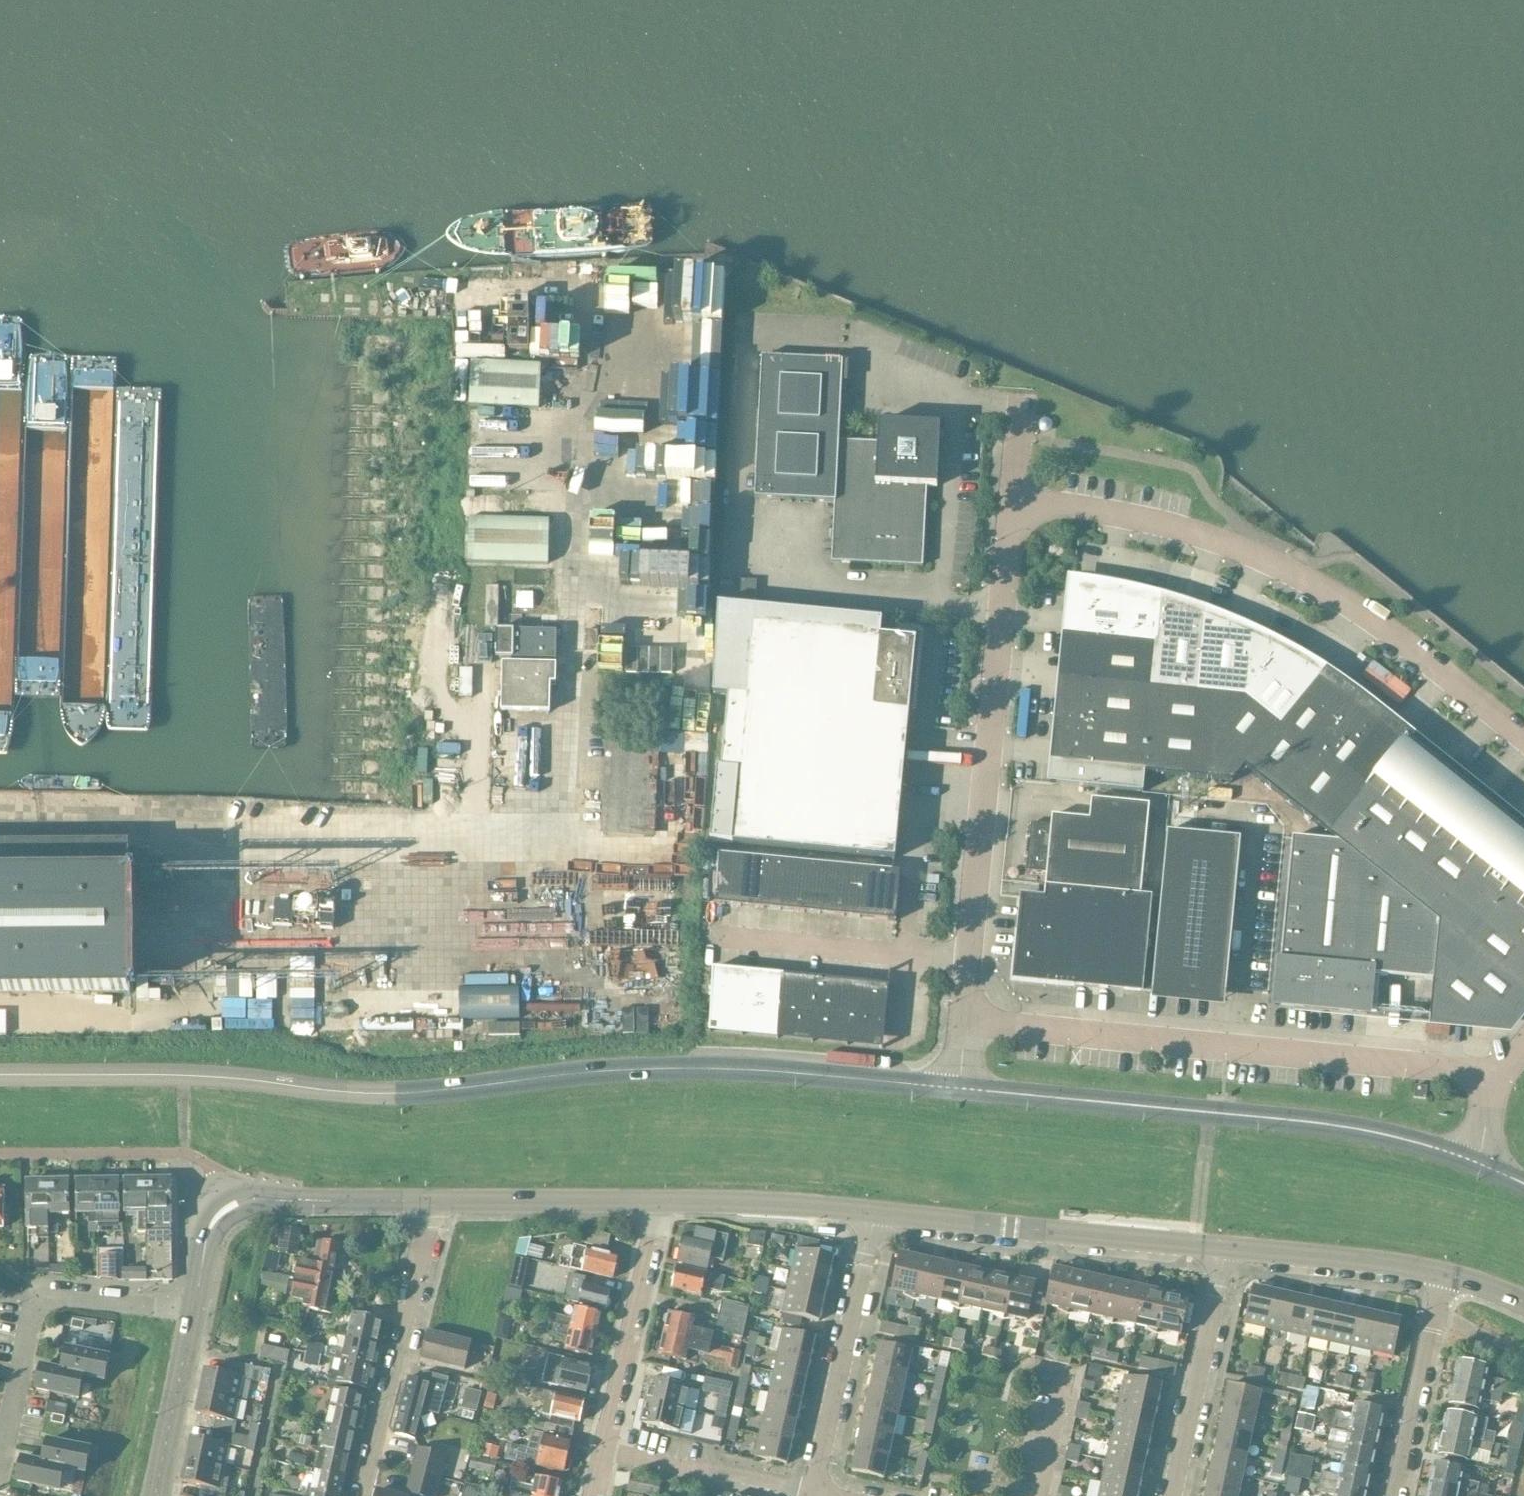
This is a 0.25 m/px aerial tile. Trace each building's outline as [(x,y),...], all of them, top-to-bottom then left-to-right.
[(546,291),(545,305),(582,307),(583,293),(546,291)] [(527,351),(526,300),(508,301),(508,323),(507,323),(508,352),(527,351)] [(462,327),(462,339),(500,339),(500,327),(462,327)] [(937,487),(940,426),(878,422),(877,443),(839,441),(843,361),(761,356),(754,498),(834,502),(831,561),(922,566),(927,486),(937,487)] [(548,564),(549,521),(468,518),(467,561),(548,564)] [(755,606),(756,580),(732,579),(731,605),(755,606)] [(488,585),(487,624),(498,625),(500,585),(488,585)] [(1056,785),(1143,793),(1145,773),(1232,781),(1244,766),(1337,841),(1439,922),(1433,981),(1429,1017),(1429,1018),(1466,1022),(1507,1026),(1523,1005),(1523,833),(1506,819),(1490,806),(1473,792),(1457,779),(1438,764),(1406,738),(1386,723),(1370,710),(1352,696),(1338,686),(1316,671),(1299,661),(1283,652),(1263,642),(1240,631),(1221,623),(1202,616),(1181,609),(1159,602),(1142,598),(1117,592),(1096,589),(1075,586),(1073,612),(1071,634),(1069,655),(1064,700),(1060,741),(1058,765),(1056,785)] [(717,769),(710,841),(732,843),(895,859),(908,726),(909,710),(913,711),(913,712),(914,712),(920,649),(919,649),(919,650),(915,649),(916,639),(880,636),(882,621),(718,605),(713,693),(728,695),(721,769),(717,769)] [(495,629),(495,658),(550,659),(551,630),(495,629)] [(592,630),(580,630),(579,651),(591,652),(592,630)] [(497,711),(545,711),(545,686),(550,686),(550,664),(498,663),(497,711)] [(664,734),(602,732),(605,749),(601,834),(653,838),(660,751),(664,734)] [(1141,895),(1149,805),(1091,799),(1091,800),(1092,801),(1090,819),(1052,815),(1051,825),(1031,823),(1029,840),(1027,840),(1026,854),(1028,854),(1026,871),(1046,873),(1045,886),(1141,895)] [(1215,823),(1215,834),(1238,835),(1239,825),(1215,823)] [(1226,987),(1240,838),(1167,831),(1151,992),(1207,997),(1208,990),(1224,991),(1224,993),(1225,993),(1226,987)] [(1433,981),(1439,922),(1337,841),(1292,837),(1276,1004),(1367,1012),(1370,975),(1433,981)] [(131,993),(129,845),(0,846),(0,994),(131,993)] [(740,906),(744,856),(718,854),(716,904),(740,906)] [(759,908),(764,858),(744,856),(740,906),(759,908)] [(779,910),(784,860),(764,858),(759,908),(779,910)] [(799,912),(804,862),(784,860),(779,910),(799,912)] [(819,914),(824,864),(804,862),(799,912),(819,914)] [(839,916),(844,866),(824,864),(819,914),(839,916)] [(859,918),(864,868),(844,866),(839,916),(859,918)] [(895,921),(900,871),(864,868),(859,918),(895,921)] [(1150,896),(1141,895),(1045,886),(1044,899),(1022,897),(1014,978),(1083,985),(1099,987),(1141,991),(1150,896)] [(543,917),(543,970),(603,970),(603,955),(601,955),(601,917),(543,917)] [(609,951),(606,983),(674,991),(682,926),(631,920),(627,954),(609,951)] [(743,1021),(748,971),(712,968),(710,1018),(743,1021)] [(778,1025),(783,975),(748,971),(743,1021),(778,1025)] [(522,1015),(522,973),(437,975),(437,1023),(454,1023),(454,1025),(477,1025),(477,1016),(522,1015)] [(813,1028),(818,978),(783,975),(778,1025),(813,1028)] [(848,1031),(853,982),(818,978),(813,1028),(848,1031)] [(884,1035),(889,985),(853,982),(848,1031),(884,1035)] [(610,1022),(685,1027),(686,1000),(613,996),(613,1004),(588,1003),(587,1027),(610,1029),(610,1022)] [(490,1034),(521,1033),(520,1020),(490,1021),(490,1034)] [(1425,1099),(1426,1087),(1414,1086),(1413,1098),(1425,1099)] [(147,1180),(137,1181),(136,1178),(128,1179),(127,1181),(125,1181),(126,1212),(137,1211),(137,1221),(137,1232),(147,1232),(147,1180)] [(168,1178),(156,1178),(156,1180),(147,1180),(147,1232),(148,1272),(148,1280),(172,1280),(171,1221),(172,1221),(171,1181),(168,1178)] [(65,1179),(58,1180),(57,1182),(48,1182),(49,1233),(58,1233),(58,1213),(69,1212),(69,1182),(67,1182),(65,1179)] [(98,1232),(98,1224),(97,1181),(89,1181),(87,1179),(80,1179),(78,1181),(76,1182),(77,1212),(88,1212),(89,1232),(98,1232)] [(119,1224),(118,1181),(116,1181),(115,1179),(107,1179),(106,1181),(97,1181),(98,1224),(119,1224)] [(48,1182),(39,1182),(38,1180),(30,1180),(29,1182),(27,1182),(28,1229),(37,1229),(37,1238),(49,1238),(49,1233),(48,1182)] [(283,1226),(278,1248),(296,1252),(300,1229),(283,1226)] [(724,1262),(729,1236),(685,1226),(677,1263),(708,1270),(710,1259),(724,1262)] [(362,1232),(364,1238),(370,1239),(374,1234),(372,1229),(366,1228),(362,1232)] [(606,1249),(609,1236),(586,1230),(583,1244),(606,1249)] [(763,1248),(766,1232),(750,1231),(747,1245),(763,1248)] [(783,1246),(785,1238),(773,1235),(771,1243),(783,1246)] [(526,1258),(530,1238),(518,1240),(515,1255),(526,1258)] [(299,1261),(296,1279),(309,1282),(309,1280),(332,1285),(335,1268),(340,1245),(323,1241),(319,1265),(312,1264),(299,1261)] [(562,1257),(559,1266),(582,1271),(612,1278),(614,1270),(617,1269),(618,1263),(616,1261),(617,1256),(574,1247),(571,1246),(565,1247),(562,1257)] [(828,1278),(833,1257),(797,1248),(792,1270),(828,1278)] [(915,1295),(923,1259),(900,1254),(892,1290),(915,1295)] [(99,1279),(120,1280),(119,1256),(99,1257),(99,1279)] [(522,1280),(527,1260),(516,1257),(512,1277),(522,1280)] [(937,1300),(945,1264),(923,1259),(915,1295),(937,1300)] [(64,1265),(61,1265),(50,1264),(50,1272),(63,1273),(64,1265)] [(959,1305),(967,1268),(945,1264),(937,1300),(959,1305)] [(721,1290),(724,1277),(677,1266),(672,1288),(701,1295),(704,1286),(721,1290)] [(982,1310),(990,1273),(967,1268),(959,1305),(982,1310)] [(1068,1310),(1076,1273),(1054,1268),(1049,1288),(1050,1288),(1046,1305),(1047,1305),(1068,1310)] [(824,1300),(828,1278),(792,1270),(787,1291),(824,1300)] [(148,1280),(148,1272),(124,1273),(124,1281),(148,1280)] [(285,1294),(288,1277),(277,1275),(264,1273),(261,1284),(269,1285),(268,1290),(285,1294)] [(1004,1315),(1012,1278),(990,1273),(982,1310),(1004,1315)] [(1091,1315),(1099,1278),(1076,1273),(1068,1310),(1091,1315)] [(768,1287),(770,1279),(757,1276),(755,1284),(768,1287)] [(1046,1305),(1050,1288),(1049,1288),(1034,1285),(1035,1283),(1012,1278),(1004,1315),(1027,1320),(1028,1313),(1044,1316),(1047,1305),(1046,1305)] [(1113,1320),(1121,1283),(1099,1278),(1091,1315),(1113,1320)] [(294,1288),(293,1296),(305,1298),(304,1307),(331,1313),(333,1303),(329,1302),(330,1294),(332,1285),(309,1280),(309,1282),(296,1279),(294,1288)] [(607,1299),(610,1289),(575,1281),(570,1302),(605,1309),(605,1308),(609,1307),(610,1301),(607,1299)] [(1135,1325),(1143,1288),(1121,1283),(1113,1320),(1135,1325)] [(767,1296),(768,1287),(755,1284),(753,1293),(767,1296)] [(1265,1328),(1274,1291),(1252,1287),(1244,1323),(1265,1328)] [(524,1292),(508,1288),(503,1311),(514,1314),(517,1301),(521,1302),(524,1292)] [(1157,1330),(1165,1293),(1143,1288),(1135,1325),(1157,1330)] [(819,1321),(824,1300),(787,1291),(782,1313),(819,1321)] [(1287,1333),(1295,1296),(1274,1291),(1265,1328),(1287,1333)] [(1180,1335),(1188,1298),(1165,1293),(1157,1330),(1180,1335)] [(378,1304),(379,1305),(381,1305),(382,1305),(383,1305),(385,1304),(386,1303),(386,1301),(386,1300),(386,1299),(386,1298),(386,1297),(385,1296),(384,1296),(383,1295),(382,1295),(380,1295),(379,1295),(378,1296),(377,1297),(376,1298),(376,1299),(376,1300),(376,1301),(377,1303),(378,1304)] [(1308,1338),(1316,1301),(1295,1296),(1287,1333),(1308,1338)] [(744,1321),(748,1305),(721,1299),(718,1315),(744,1321)] [(1329,1342),(1337,1306),(1316,1301),(1308,1338),(1329,1342)] [(1351,1347),(1359,1310),(1337,1306),(1329,1342),(1351,1347)] [(601,1324),(603,1318),(600,1316),(601,1313),(575,1308),(572,1318),(551,1314),(549,1324),(596,1334),(598,1325),(601,1324)] [(1372,1352),(1380,1315),(1359,1310),(1351,1347),(1372,1352)] [(693,1330),(695,1319),(669,1313),(668,1315),(664,1316),(663,1322),(666,1324),(664,1334),(710,1344),(712,1335),(693,1330)] [(382,1320),(353,1314),(349,1329),(339,1327),(338,1331),(378,1340),(382,1320)] [(741,1336),(744,1321),(718,1315),(714,1330),(741,1336)] [(1393,1356),(1401,1320),(1380,1315),(1372,1352),(1393,1356)] [(501,1316),(499,1327),(505,1328),(510,1324),(511,1318),(501,1316)] [(83,1330),(84,1322),(73,1320),(71,1328),(83,1330)] [(546,1334),(549,1324),(541,1322),(539,1332),(546,1334)] [(905,1339),(908,1328),(881,1322),(879,1333),(905,1339)] [(593,1345),(596,1334),(549,1324),(546,1334),(568,1338),(565,1350),(590,1356),(591,1354),(595,1353),(596,1347),(593,1345)] [(915,1341),(917,1330),(908,1328),(905,1339),(915,1341)] [(811,1358),(815,1337),(783,1329),(779,1351),(811,1358)] [(373,1361),(378,1340),(338,1331),(337,1336),(347,1338),(345,1350),(328,1347),(328,1348),(327,1352),(373,1361)] [(464,1370),(471,1342),(427,1331),(420,1358),(464,1370)] [(756,1346),(759,1334),(751,1333),(748,1344),(756,1346)] [(707,1354),(710,1344),(664,1334),(661,1344),(658,1345),(657,1350),(660,1352),(659,1354),(685,1360),(688,1350),(707,1354)] [(950,1349),(951,1340),(939,1337),(937,1346),(950,1349)] [(962,1352),(964,1343),(951,1340),(950,1349),(962,1352)] [(320,1355),(323,1346),(309,1343),(305,1363),(318,1366),(320,1355)] [(737,1368),(741,1350),(712,1343),(709,1355),(727,1359),(726,1365),(737,1368)] [(754,1358),(756,1346),(748,1344),(745,1356),(754,1358)] [(907,1372),(912,1351),(880,1344),(875,1365),(907,1372)] [(994,1359),(996,1350),(983,1347),(981,1356),(994,1359)] [(104,1381),(109,1357),(67,1348),(62,1370),(62,1371),(83,1375),(83,1376),(104,1381)] [(1104,1361),(1106,1352),(1093,1349),(1091,1358),(1104,1361)] [(1007,1361),(1009,1353),(996,1350),(994,1359),(1007,1361)] [(806,1379),(811,1358),(779,1351),(774,1372),(806,1379)] [(1057,1363),(1058,1354),(1046,1351),(1044,1360),(1057,1363)] [(367,1389),(373,1361),(327,1352),(326,1357),(342,1360),(339,1373),(330,1371),(328,1380),(337,1382),(367,1389)] [(1117,1364),(1118,1355),(1106,1352),(1104,1361),(1117,1364)] [(1069,1365),(1071,1357),(1058,1354),(1057,1363),(1069,1365)] [(586,1392),(591,1367),(547,1357),(541,1382),(586,1392)] [(1148,1371),(1151,1359),(1141,1357),(1138,1368),(1148,1371)] [(1174,1376),(1177,1365),(1151,1359),(1148,1371),(1174,1376)] [(1456,1372),(1454,1382),(1502,1392),(1505,1381),(1486,1377),(1488,1367),(1459,1360),(1458,1363),(1455,1363),(1453,1372),(1456,1372)] [(225,1373),(206,1369),(201,1391),(238,1399),(242,1378),(250,1380),(252,1366),(228,1361),(225,1373)] [(1255,1379),(1258,1366),(1250,1364),(1247,1378),(1255,1379)] [(747,1388),(752,1367),(743,1365),(739,1386),(747,1388)] [(902,1394),(907,1372),(875,1365),(870,1386),(902,1394)] [(1090,1365),(1088,1377),(1099,1379),(1101,1368),(1090,1365)] [(78,1398),(83,1376),(83,1375),(62,1371),(62,1370),(41,1366),(36,1390),(78,1398)] [(1263,1381),(1266,1368),(1258,1366),(1255,1379),(1263,1381)] [(944,1381),(946,1369),(938,1367),(936,1379),(944,1381)] [(271,1370),(263,1369),(260,1382),(268,1384),(271,1370)] [(1303,1390),(1306,1377),(1279,1371),(1276,1384),(1303,1390)] [(1342,1386),(1345,1373),(1336,1371),(1333,1384),(1342,1386)] [(801,1400),(806,1379),(774,1372),(769,1393),(801,1400)] [(1350,1388),(1353,1375),(1345,1373),(1342,1386),(1350,1388)] [(519,1374),(516,1383),(529,1386),(532,1377),(519,1374)] [(1157,1405),(1161,1384),(1125,1376),(1120,1397),(1157,1405)] [(684,1409),(689,1387),(650,1378),(645,1400),(684,1409)] [(729,1396),(732,1384),(705,1378),(702,1390),(729,1396)] [(1371,1393),(1374,1380),(1365,1378),(1362,1391),(1371,1393)] [(423,1412),(430,1384),(408,1379),(401,1407),(423,1412)] [(941,1392),(944,1381),(936,1379),(933,1391),(941,1392)] [(1093,1391),(1094,1383),(1083,1381),(1081,1389),(1093,1391)] [(1500,1404),(1502,1392),(1454,1382),(1452,1393),(1449,1392),(1447,1400),(1450,1401),(1449,1404),(1479,1410),(1481,1400),(1500,1404)] [(1256,1413),(1261,1392),(1229,1385),(1224,1406),(1256,1413)] [(744,1400),(747,1388),(739,1386),(736,1398),(744,1400)] [(898,1415),(902,1394),(870,1386),(866,1407),(898,1415)] [(1314,1409),(1317,1397),(1333,1401),(1335,1393),(1305,1386),(1301,1407),(1314,1409)] [(551,1416),(571,1420),(579,1422),(584,1401),(534,1389),(532,1399),(545,1402),(542,1414),(551,1416)] [(354,1433),(362,1396),(335,1390),(332,1402),(327,1401),(324,1412),(329,1413),(326,1427),(354,1433)] [(233,1421),(238,1399),(201,1391),(197,1413),(216,1417),(213,1430),(234,1434),(237,1422),(233,1421)] [(493,1409),(497,1395),(488,1393),(484,1407),(493,1409)] [(796,1422),(801,1400),(769,1393),(764,1414),(796,1422)] [(1520,1396),(1515,1420),(1523,1422),(1523,1397),(1520,1396)] [(1152,1426),(1157,1405),(1120,1397),(1115,1418),(1152,1426)] [(679,1432),(684,1409),(645,1400),(640,1423),(679,1432)] [(49,1401),(47,1413),(65,1417),(68,1405),(49,1401)] [(1088,1412),(1090,1405),(1078,1402),(1076,1410),(1088,1412)] [(1380,1431),(1384,1410),(1355,1403),(1352,1414),(1335,1410),(1333,1421),(1380,1431)] [(1252,1435),(1256,1413),(1224,1406),(1220,1428),(1252,1435)] [(1293,1421),(1295,1408),(1286,1406),(1283,1419),(1293,1421)] [(416,1440),(423,1412),(401,1407),(394,1434),(416,1440)] [(893,1436),(898,1415),(866,1407),(861,1429),(893,1436)] [(934,1423),(937,1411),(929,1409),(926,1421),(934,1423)] [(1086,1420),(1088,1412),(1076,1410),(1074,1418),(1086,1420)] [(716,1411),(715,1416),(723,1418),(726,1419),(727,1413),(716,1411)] [(1487,1420),(1477,1418),(1448,1411),(1447,1414),(1444,1414),(1442,1422),(1445,1422),(1443,1433),(1493,1444),(1495,1433),(1485,1431),(1487,1420)] [(792,1443),(796,1422),(764,1414),(760,1436),(792,1443)] [(1312,1431),(1315,1417),(1300,1414),(1296,1428),(1312,1431)] [(63,1425),(65,1417),(55,1415),(53,1415),(51,1422),(63,1425)] [(569,1429),(571,1420),(551,1416),(549,1425),(569,1429)] [(713,1417),(711,1427),(723,1430),(725,1419),(713,1417)] [(737,1431),(740,1419),(732,1417),(729,1429),(737,1431)] [(1147,1448),(1152,1426),(1115,1418),(1111,1440),(1147,1448)] [(1288,1443),(1293,1421),(1283,1419),(1279,1440),(1288,1443)] [(932,1434),(934,1423),(926,1421),(924,1433),(932,1434)] [(1375,1451),(1380,1431),(1333,1421),(1330,1431),(1347,1434),(1345,1444),(1375,1451)] [(512,1446),(509,1461),(564,1473),(564,1471),(568,1470),(570,1462),(567,1459),(571,1443),(571,1441),(570,1441),(572,1430),(569,1429),(549,1425),(545,1424),(545,1425),(534,1423),(532,1433),(531,1432),(527,1449),(512,1446)] [(1519,1449),(1523,1427),(1523,1425),(1512,1423),(1507,1446),(1519,1449)] [(259,1425),(252,1424),(249,1437),(257,1439),(259,1425)] [(354,1433),(326,1427),(323,1443),(318,1442),(317,1447),(349,1454),(354,1433)] [(1247,1456),(1252,1435),(1220,1428),(1215,1449),(1247,1456)] [(732,1454),(737,1431),(729,1429),(724,1452),(732,1454)] [(888,1457),(893,1436),(861,1429),(856,1450),(888,1457)] [(224,1467),(228,1446),(231,1447),(234,1434),(213,1430),(211,1441),(192,1437),(187,1459),(224,1467)] [(1438,1442),(1436,1451),(1439,1451),(1438,1454),(1468,1460),(1489,1465),(1491,1455),(1493,1444),(1443,1433),(1441,1443),(1438,1442)] [(294,1434),(292,1442),(310,1446),(311,1438),(294,1434)] [(787,1464),(792,1443),(760,1436),(755,1457),(787,1464)] [(257,1439),(249,1437),(246,1450),(254,1452),(257,1439)] [(85,1473),(90,1449),(48,1440),(43,1462),(43,1463),(64,1467),(64,1468),(85,1473)] [(1143,1469),(1147,1448),(1111,1440),(1106,1461),(1143,1469)] [(1284,1464),(1288,1443),(1279,1440),(1274,1462),(1284,1464)] [(1375,1451),(1345,1444),(1328,1441),(1326,1451),(1343,1455),(1341,1464),(1371,1471),(1375,1451)] [(1079,1455),(1081,1447),(1069,1444),(1067,1452),(1079,1455)] [(349,1454),(317,1447),(316,1452),(320,1453),(318,1464),(314,1463),(313,1468),(345,1475),(349,1454)] [(441,1479),(447,1457),(418,1448),(412,1471),(441,1479)] [(1242,1477),(1247,1456),(1215,1449),(1210,1470),(1242,1477)] [(884,1478),(888,1457),(856,1450),(851,1471),(884,1478)] [(1513,1475),(1518,1451),(1510,1450),(1505,1474),(1513,1475)] [(925,1465),(928,1453),(920,1452),(917,1463),(925,1465)] [(1077,1463),(1079,1455),(1067,1452),(1065,1460),(1077,1463)] [(307,1457),(291,1453),(288,1462),(305,1466),(307,1457)] [(494,1473),(496,1462),(472,1456),(469,1467),(494,1473)] [(59,1490),(64,1468),(64,1467),(43,1463),(43,1462),(22,1458),(17,1482),(59,1490)] [(231,1469),(224,1467),(187,1459),(182,1482),(202,1486),(200,1495),(225,1495),(227,1490),(231,1469)] [(1138,1490),(1143,1469),(1106,1461),(1101,1482),(1138,1490)] [(1281,1475),(1284,1464),(1274,1462),(1272,1473),(1281,1475)] [(1434,1462),(1429,1483),(1486,1495),(1488,1486),(1479,1484),(1479,1483),(1461,1479),(1463,1469),(1434,1462)] [(922,1477),(925,1465),(917,1463),(914,1475),(922,1477)] [(1304,1478),(1306,1467),(1292,1464),(1290,1475),(1304,1478)] [(1366,1492),(1371,1471),(1341,1464),(1339,1475),(1321,1471),(1319,1481),(1366,1492)] [(313,1468),(312,1473),(316,1474),(313,1486),(309,1485),(308,1489),(340,1495),(345,1475),(313,1468)] [(1242,1477),(1210,1470),(1206,1491),(1229,1495),(1238,1495),(1242,1477)] [(441,1479),(412,1471),(406,1493),(415,1495),(436,1495),(441,1479)] [(660,1481),(632,1475),(629,1491),(651,1495),(657,1495),(660,1481)] [(286,1476),(284,1485),(301,1489),(303,1479),(286,1476)] [(564,1487),(562,1485),(562,1483),(535,1477),(532,1488),(511,1483),(509,1493),(522,1495),(559,1495),(562,1493),(564,1487)] [(1294,1494),(1297,1479),(1289,1477),(1286,1492),(1294,1494)] [(1366,1492),(1319,1481),(1317,1492),(1334,1495),(1365,1495),(1366,1492)] [(1138,1490),(1101,1482),(1098,1495),(1137,1495),(1138,1490)] [(1486,1495),(1429,1483),(1426,1495),(1487,1495),(1486,1495)] [(479,1487),(466,1484),(463,1495),(477,1495),(479,1487)] [(1071,1489),(1060,1486),(1058,1495),(1063,1495),(1070,1495),(1071,1489)]
